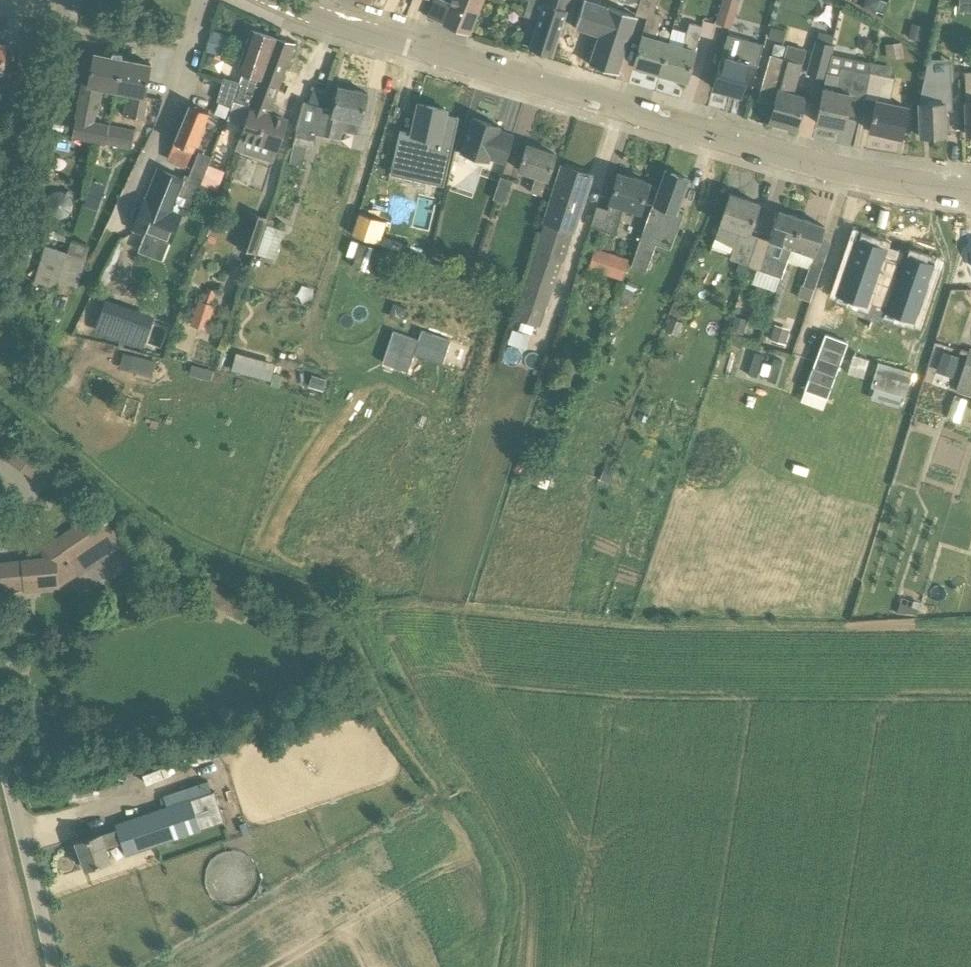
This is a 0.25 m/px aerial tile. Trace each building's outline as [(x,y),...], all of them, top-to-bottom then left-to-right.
[(483,0),(453,0),(452,2),(447,0),(439,0),(436,2),(429,18),(444,23),(443,24),(469,35),(483,0)] [(545,5),(531,47),(534,49),(533,51),(542,54),(543,51),(553,55),(570,0),(530,0),(545,5)] [(636,16),(608,7),(607,8),(585,0),(584,0),(575,27),(599,36),(590,64),(618,72),(636,16)] [(638,9),(650,12),(635,65),(661,73),(670,44),(656,39),(663,15),(655,13),(659,0),(641,0),(639,7),(638,9)] [(738,0),(723,0),(717,23),(731,27),(738,0)] [(863,7),(876,12),(880,0),(865,0),(863,7)] [(963,10),(970,10),(970,0),(963,0),(963,10)] [(670,44),(661,73),(688,80),(703,26),(691,23),(684,47),(670,44)] [(922,41),(925,27),(912,24),(908,38),(922,41)] [(784,31),(772,27),(769,36),(781,40),(784,31)] [(252,107),(277,39),(277,38),(252,30),(238,71),(244,73),(241,83),(224,79),(218,102),(232,106),(233,101),(252,107)] [(820,31),(818,41),(832,45),(835,35),(820,31)] [(729,35),(727,41),(723,56),(714,88),(741,95),(750,64),(759,67),(765,45),(729,35)] [(287,120),(270,114),(296,45),(277,39),(252,107),(237,150),(274,162),(287,120)] [(832,45),(818,41),(809,73),(825,77),(834,46),(832,45)] [(888,60),(904,58),(902,42),(885,45),(888,60)] [(20,70),(4,69),(6,46),(0,45),(0,105),(12,106),(20,70)] [(100,87),(116,90),(122,59),(95,53),(87,91),(83,90),(74,137),(105,143),(108,125),(93,122),(100,87)] [(771,55),(758,100),(775,105),(771,120),(796,127),(805,97),(794,94),(801,63),(788,59),(771,55)] [(122,59),(116,90),(134,94),(132,103),(127,102),(124,116),(144,120),(149,97),(145,96),(152,64),(122,59)] [(853,90),(866,93),(870,72),(841,66),(838,78),(827,76),(817,123),(844,128),(851,95),(852,96),(853,90)] [(870,72),(866,93),(866,94),(878,96),(877,101),(870,130),(902,137),(908,108),(889,104),(895,78),(870,72)] [(950,76),(925,76),(919,104),(920,136),(947,135),(945,110),(952,110),(950,76)] [(313,149),(317,134),(336,138),(337,130),(359,135),(368,93),(340,87),(334,110),(330,109),(330,110),(306,102),(298,127),(293,144),(313,149)] [(219,103),(215,114),(226,118),(230,107),(219,103)] [(177,163),(187,167),(209,112),(191,105),(170,156),(178,160),(177,163)] [(419,105),(412,134),(400,131),(390,175),(444,187),(460,118),(446,115),(447,111),(419,105)] [(514,135),(499,130),(501,127),(473,118),(462,152),(489,161),(490,158),(505,163),(514,135)] [(133,130),(108,125),(105,143),(130,148),(133,130)] [(527,145),(519,170),(537,175),(532,192),(543,196),(556,154),(527,145)] [(188,181),(198,185),(200,186),(207,171),(194,166),(189,179),(188,181)] [(225,172),(210,166),(202,186),(217,192),(225,172)] [(564,167),(543,233),(537,253),(520,303),(515,318),(543,327),(548,312),(591,176),(564,167)] [(146,200),(134,229),(146,233),(140,249),(164,259),(181,214),(186,216),(198,185),(188,181),(189,179),(185,178),(184,180),(160,170),(148,201),(146,200)] [(647,222),(677,232),(684,212),(679,211),(690,180),(665,171),(647,222)] [(591,227),(602,230),(616,235),(624,206),(640,211),(649,182),(619,174),(609,210),(597,206),(591,227)] [(506,203),(513,181),(501,177),(494,199),(506,203)] [(716,236),(736,243),(730,259),(750,266),(759,241),(748,237),(759,204),(731,194),(716,236)] [(237,247),(255,253),(265,225),(268,217),(249,211),(237,247)] [(759,241),(750,266),(750,267),(782,278),(788,261),(802,219),(779,211),(770,240),(782,244),(779,255),(773,258),(765,256),(769,244),(759,241)] [(377,245),(377,244),(385,221),(361,213),(353,237),(377,245)] [(802,219),(788,261),(810,268),(800,297),(812,301),(825,262),(815,258),(825,227),(802,219)] [(285,231),(265,225),(255,253),(275,260),(285,231)] [(656,243),(641,238),(631,266),(646,271),(656,243)] [(67,252),(59,281),(77,287),(90,244),(74,239),(70,253),(67,252)] [(872,293),(884,256),(887,249),(885,248),(858,239),(856,239),(852,252),(849,259),(849,261),(840,287),(838,292),(840,292),(869,302),(872,293)] [(383,251),(360,243),(352,266),(374,273),(383,251)] [(59,281),(67,252),(47,246),(36,282),(56,288),(59,281)] [(595,248),(588,269),(622,280),(629,259),(595,248)] [(901,262),(888,299),(885,308),(914,318),(916,318),(918,314),(925,293),(925,291),(928,283),(934,265),(933,265),(905,255),(904,255),(901,262)] [(881,296),(888,299),(901,262),(893,259),(884,256),(872,293),(880,296),(881,296)] [(637,284),(628,280),(620,301),(628,304),(637,284)] [(207,287),(202,301),(212,305),(217,291),(207,287)] [(99,323),(97,330),(142,345),(152,315),(107,300),(106,302),(95,298),(88,319),(99,323)] [(748,320),(735,316),(730,330),(743,334),(748,320)] [(678,335),(683,323),(670,317),(665,330),(678,335)] [(790,329),(775,324),(770,339),(786,344),(790,329)] [(513,329),(510,342),(529,347),(532,334),(513,329)] [(419,340),(393,331),(383,363),(409,371),(415,353),(443,363),(451,341),(422,331),(419,340)] [(825,334),(805,390),(828,398),(848,342),(825,334)] [(970,348),(956,392),(970,397),(970,348)] [(960,357),(943,351),(936,372),(953,377),(960,357)] [(120,369),(129,371),(133,356),(124,354),(120,369)] [(274,370),(234,360),(231,371),(271,382),(274,370)] [(312,375),(309,387),(324,391),(327,379),(312,375)] [(950,416),(961,420),(968,399),(957,396),(950,416)] [(27,487),(45,463),(22,446),(4,470),(27,487)] [(526,465),(518,463),(515,473),(522,476),(526,465)] [(73,558),(116,531),(103,510),(44,548),(45,560),(0,563),(0,592),(64,587),(83,574),(73,558)] [(14,630),(13,612),(0,614),(0,632),(14,630)] [(77,798),(87,795),(93,794),(93,790),(91,784),(85,785),(74,787),(77,798)] [(212,792),(191,799),(202,829),(225,822),(214,791),(212,792)] [(173,839),(202,829),(191,799),(116,825),(117,830),(102,835),(102,834),(77,842),(86,869),(111,860),(106,847),(122,842),(126,855),(154,846),(173,839)] [(240,824),(244,835),(250,833),(249,830),(246,822),(240,824)]
